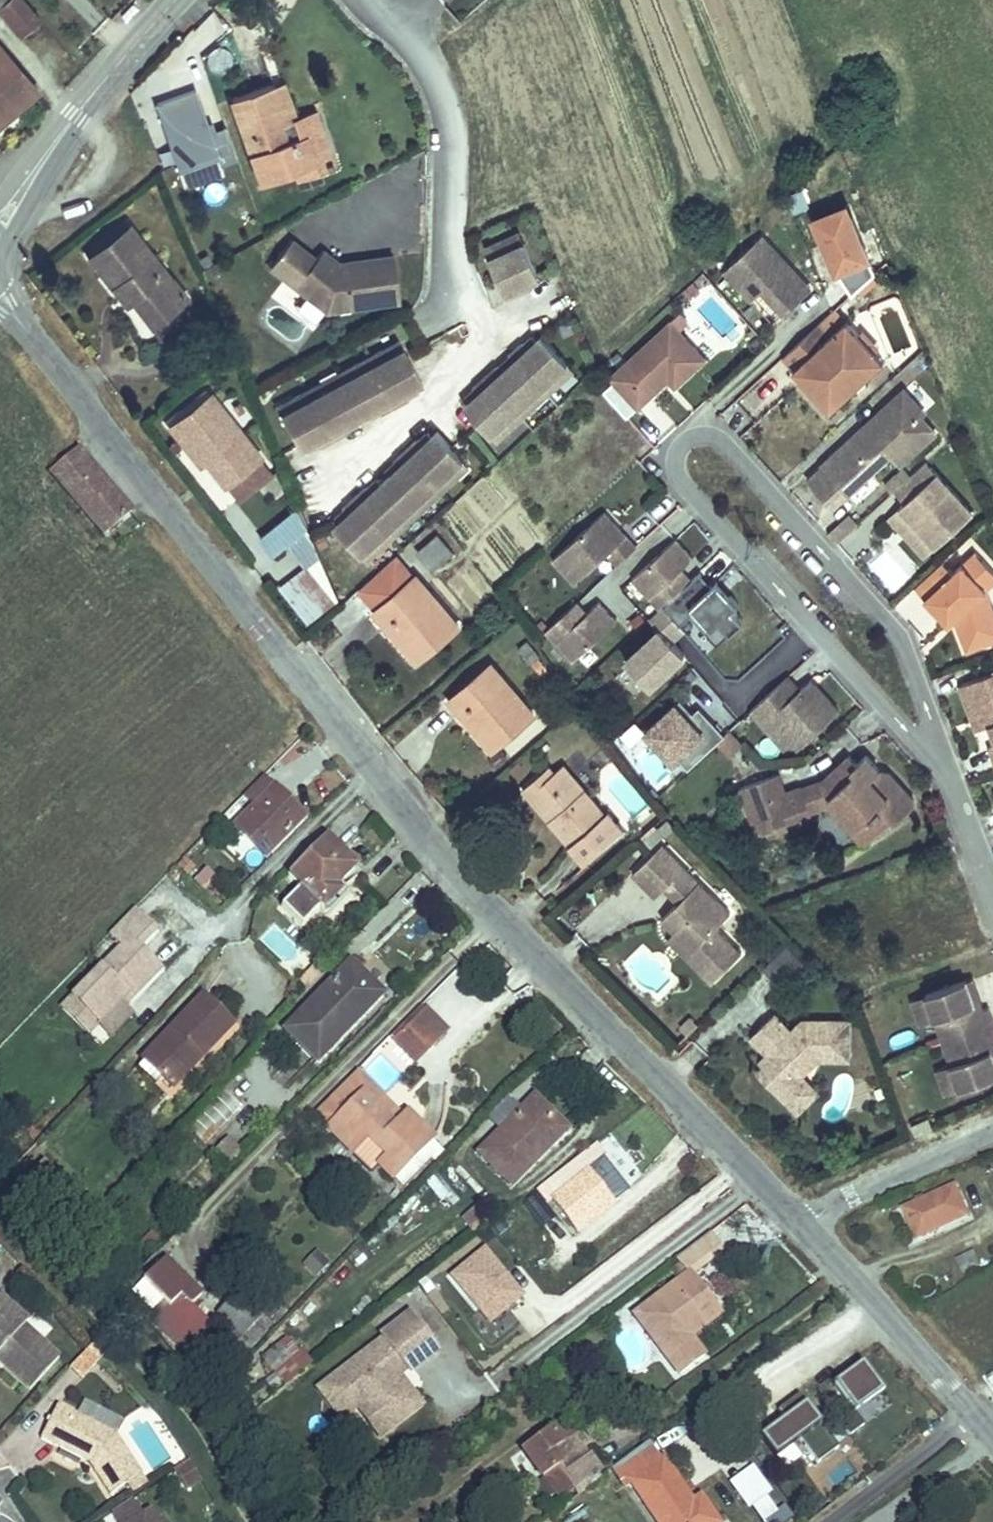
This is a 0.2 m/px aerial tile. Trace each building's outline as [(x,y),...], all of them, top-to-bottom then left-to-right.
[(38,21),(20,0),(0,0),(0,11),(22,36),(38,21)] [(133,9),(122,19),(127,24),(138,13),(133,9)] [(36,90),(0,49),(0,121),(36,90)] [(287,122),(294,120),(281,82),(274,85),(287,122)] [(304,135),(300,136),(294,120),(287,122),(274,85),(232,100),(261,182),(295,170),(314,163),(304,135)] [(225,127),(210,132),(195,90),(155,104),(179,171),(218,157),(219,161),(235,155),(225,127)] [(304,135),(314,163),(295,170),(298,177),(331,165),(313,113),(294,120),(300,136),(304,135)] [(835,272),(874,257),(850,196),(811,211),(835,272)] [(117,282),(130,300),(150,326),(174,308),(187,299),(129,223),(86,256),(111,287),(117,282)] [(525,242),(521,232),(503,241),(507,251),(525,242)] [(393,256),(348,262),(344,267),(322,250),(315,259),(290,239),(270,266),(306,294),(309,290),(327,304),(349,301),(350,307),(399,300),(393,256)] [(762,239),(725,274),(750,302),(761,292),(783,315),(798,301),(792,294),(803,284),(762,239)] [(525,242),(507,251),(503,241),(486,248),(508,297),(523,291),(521,286),(532,281),(541,277),(525,242)] [(843,271),(849,287),(879,277),(873,261),(843,271)] [(124,304),(130,300),(117,282),(111,287),(124,304)] [(810,291),(803,284),(792,294),(798,301),(810,291)] [(306,294),(326,310),(350,307),(349,301),(327,304),(309,290),(306,294)] [(750,302),(772,325),(783,315),(761,292),(750,302)] [(846,322),(829,337),(819,326),(800,343),(782,360),(794,373),(803,364),(831,395),(875,354),(846,322)] [(703,361),(669,323),(608,378),(636,408),(666,381),(673,388),(703,361)] [(568,361),(542,333),(537,338),(528,347),(524,343),(522,341),(510,352),(512,354),(516,357),(502,370),(498,366),(497,365),(474,386),(475,387),(479,391),(470,400),(465,405),(491,433),(505,420),(511,426),(534,405),(528,398),(542,386),(548,392),(559,381),(554,374),(568,361)] [(537,338),(533,334),(524,343),(528,347),(537,338)] [(403,347),(399,340),(382,349),(386,357),(403,347)] [(421,381),(403,347),(386,357),(382,349),(355,364),(359,372),(325,389),(322,382),(293,397),(298,405),(280,414),(298,448),(305,444),(316,438),(318,443),(319,445),(347,430),(346,428),(343,423),(354,417),(365,411),(376,405),(379,410),(380,412),(408,397),(406,395),(404,390),(415,384),(421,381)] [(516,357),(512,354),(498,366),(502,370),(516,357)] [(884,363),(875,354),(831,395),(803,364),(794,373),(830,412),(884,363)] [(573,368),(568,361),(554,374),(559,381),(573,368)] [(355,364),(322,382),(325,389),(359,372),(355,364)] [(417,389),(415,384),(404,390),(406,395),(417,389)] [(548,392),(542,386),(528,398),(534,405),(548,392)] [(479,391),(475,387),(466,396),(470,400),(479,391)] [(184,433),(204,458),(226,485),(258,459),(260,457),(207,392),(166,425),(178,438),(184,433)] [(923,415),(903,393),(875,418),(881,424),(869,435),(863,429),(821,468),(823,470),(809,483),(827,502),(841,490),(847,497),(890,457),(899,468),(935,435),(919,418),(923,415)] [(298,405),(293,397),(276,406),(280,414),(298,405)] [(379,410),(376,405),(365,411),(368,416),(379,410)] [(357,422),(354,417),(343,423),(346,428),(357,422)] [(881,424),(875,418),(863,429),(869,435),(881,424)] [(505,420),(491,433),(497,439),(511,426),(505,420)] [(463,458),(437,430),(432,435),(423,443),(419,439),(418,438),(395,459),(397,461),(400,465),(391,473),(382,482),(373,490),(369,486),(367,485),(344,506),(346,507),(350,511),(341,520),(335,525),(361,553),(376,540),(382,546),(404,525),(399,518),(426,492),(432,499),(455,478),(449,472),(463,458)] [(432,435),(428,431),(419,439),(423,443),(432,435)] [(198,463),(204,458),(184,433),(178,438),(198,463)] [(318,443),(316,438),(305,444),(307,449),(318,443)] [(174,440),(168,445),(174,452),(180,447),(174,440)] [(50,473),(102,535),(129,512),(76,450),(50,473)] [(469,464),(463,458),(449,472),(455,478),(469,464)] [(271,474),(258,459),(226,485),(238,501),(271,474)] [(400,465),(397,461),(387,469),(391,473),(400,465)] [(925,464),(893,494),(903,505),(898,510),(935,550),(972,516),(925,464)] [(382,482),(378,478),(369,486),(373,490),(382,482)] [(432,499),(426,492),(399,518),(404,525),(432,499)] [(350,511),(346,507),(337,516),(341,520),(350,511)] [(924,560),(935,550),(898,510),(887,520),(924,560)] [(615,567),(635,549),(603,514),(550,562),(573,586),(605,556),(615,567)] [(435,535),(415,552),(431,570),(450,553),(435,535)] [(376,540),(361,553),(367,559),(382,546),(376,540)] [(664,606),(690,583),(679,572),(692,561),(674,541),(630,582),(658,612),(664,606)] [(965,654),(992,643),(992,613),(985,593),(992,585),(992,576),(974,555),(951,576),(941,565),(914,589),(948,626),(958,617),(961,627),(956,629),(965,654)] [(374,610),(412,578),(394,556),(356,589),(374,610)] [(745,620),(735,609),(740,604),(718,580),(713,585),(701,572),(690,583),(664,606),(681,625),(692,615),(719,644),(745,620)] [(404,639),(400,643),(415,661),(457,625),(414,576),(412,578),(374,610),(373,611),(385,626),(389,622),(404,639)] [(316,589),(301,602),(310,612),(324,599),(316,589)] [(576,603),(545,632),(573,662),(616,622),(598,602),(586,614),(576,603)] [(626,660),(650,686),(685,654),(672,639),(684,628),(681,625),(664,606),(658,612),(652,617),(661,628),(626,660)] [(389,622),(385,626),(400,643),(404,639),(389,622)] [(525,640),(516,648),(529,664),(538,656),(525,640)] [(480,727),(476,731),(492,749),(533,713),(489,663),(449,699),(461,713),(465,709),(480,727)] [(958,689),(970,722),(976,720),(980,731),(992,726),(992,675),(958,689)] [(798,693),(786,680),(749,714),(762,727),(769,720),(791,745),(797,751),(838,714),(814,688),(807,695),(802,689),(798,693)] [(807,695),(814,688),(809,682),(802,689),(807,695)] [(716,744),(725,736),(700,708),(693,714),(681,701),(647,732),(674,761),(678,758),(688,769),(716,744)] [(465,709),(461,713),(476,731),(480,727),(465,709)] [(791,745),(769,720),(762,727),(784,752),(791,745)] [(621,731),(629,743),(645,732),(637,721),(621,731)] [(740,749),(727,734),(725,736),(716,744),(729,759),(740,749)] [(858,766),(851,758),(823,782),(829,799),(858,830),(880,810),(892,823),(895,827),(914,809),(915,803),(889,775),(886,779),(882,782),(877,776),(880,773),(867,758),(858,766)] [(606,814),(563,765),(553,773),(533,790),(554,815),(548,820),(584,862),(623,829),(608,812),(606,814)] [(554,815),(533,790),(553,773),(547,766),(521,788),(548,820),(554,815)] [(886,779),(880,773),(877,776),(882,782),(886,779)] [(778,776),(741,790),(758,837),(776,830),(777,832),(789,828),(788,823),(811,815),(811,814),(802,789),(786,795),(778,776)] [(303,818),(262,778),(244,796),(254,806),(233,827),(264,857),(303,818)] [(827,808),(860,844),(869,843),(892,823),(880,810),(858,830),(829,799),(827,808)] [(287,875),(299,887),(279,907),(299,927),(319,907),(321,909),(338,892),(335,888),(355,867),(325,838),(287,875)] [(697,945),(685,957),(710,983),(741,955),(716,928),(729,915),(664,846),(634,874),(656,897),(664,890),(678,904),(661,920),(674,934),(681,928),(697,945)] [(192,875),(180,862),(174,868),(186,879),(192,875)] [(69,1000),(94,1025),(117,1002),(123,997),(127,1001),(157,971),(136,950),(153,933),(131,911),(107,936),(119,949),(69,1000)] [(674,934),(669,941),(685,957),(697,945),(681,928),(674,934)] [(295,983),(304,992),(328,967),(319,959),(295,983)] [(353,961),(281,1033),(319,1071),(391,998),(353,961)] [(965,983),(977,1014),(984,1012),(973,981),(965,983)] [(988,1046),(992,1045),(992,1023),(988,1010),(984,1012),(977,1014),(965,983),(925,998),(934,1022),(951,1068),(959,1092),(992,1080),(992,1060),(988,1046)] [(122,1007),(127,1001),(123,997),(117,1002),(122,1007)] [(196,1053),(200,1057),(231,1025),(203,998),(142,1061),(166,1083),(196,1053)] [(934,1022),(925,998),(911,1003),(920,1027),(934,1022)] [(60,1009),(85,1034),(94,1025),(69,1000),(60,1009)] [(445,1034),(423,1012),(406,1030),(425,1048),(427,1051),(445,1034)] [(679,1027),(687,1036),(698,1025),(690,1017),(679,1027)] [(751,1039),(757,1046),(767,1056),(772,1061),(764,1069),(759,1074),(788,1104),(808,1085),(802,1078),(796,1071),(806,1062),(819,1062),(848,1062),(847,1024),(802,1023),(790,1034),(773,1018),(757,1033),(751,1039)] [(425,1048),(406,1030),(394,1041),(413,1060),(425,1048)] [(166,1083),(170,1088),(200,1057),(196,1053),(166,1083)] [(759,1063),(764,1069),(772,1061),(767,1056),(759,1063)] [(802,1078),(819,1062),(806,1062),(796,1071),(802,1078)] [(945,1097),(959,1092),(951,1068),(936,1073),(945,1097)] [(346,1081),(392,1126),(401,1117),(355,1072),(346,1081)] [(392,1126),(346,1081),(312,1115),(351,1154),(367,1139),(385,1157),(376,1166),(391,1181),(432,1140),(405,1113),(401,1117),(392,1126)] [(798,1114),(819,1095),(808,1085),(788,1104),(798,1114)] [(521,1174),(524,1177),(571,1129),(535,1093),(520,1108),(498,1130),(476,1153),(509,1185),(521,1174)] [(498,1130),(520,1108),(508,1096),(486,1118),(498,1130)] [(917,1134),(933,1128),(929,1119),(913,1125),(917,1134)] [(227,1137),(213,1153),(229,1168),(244,1153),(227,1137)] [(606,1155),(596,1143),(537,1190),(547,1203),(553,1198),(581,1233),(617,1205),(615,1201),(630,1190),(603,1157),(606,1155)] [(16,1158),(17,1160),(30,1148),(28,1146),(16,1158)] [(17,1160),(26,1169),(38,1157),(30,1148),(17,1160)] [(38,1157),(26,1169),(43,1187),(47,1183),(33,1169),(42,1161),(38,1157)] [(509,1185),(512,1189),(524,1177),(521,1174),(509,1185)] [(954,1189),(903,1212),(916,1240),(966,1216),(954,1189)] [(720,1252),(706,1234),(676,1257),(689,1275),(720,1252)] [(450,1276),(490,1326),(526,1296),(485,1247),(450,1276)] [(169,1306),(153,1322),(181,1349),(209,1321),(190,1303),(199,1294),(162,1258),(141,1279),(169,1306)] [(918,1274),(915,1293),(935,1296),(938,1277),(918,1274)] [(702,1328),(719,1316),(689,1275),(633,1316),(678,1377),(702,1360),(687,1339),(683,1334),(697,1322),(702,1328)] [(4,1358),(33,1385),(61,1354),(25,1320),(29,1316),(1,1291),(0,1292),(0,1348),(0,1347),(8,1355),(4,1358)] [(237,1294),(217,1315),(239,1337),(259,1317),(237,1294)] [(375,1404),(391,1425),(422,1401),(411,1388),(404,1393),(399,1386),(392,1377),(409,1363),(413,1367),(437,1347),(411,1313),(384,1334),(387,1338),(319,1390),(342,1419),(357,1408),(365,1402),(375,1404)] [(683,1334),(687,1339),(702,1328),(697,1322),(683,1334)] [(97,1363),(108,1351),(96,1339),(85,1352),(97,1363)] [(274,1373),(289,1359),(277,1344),(261,1358),(274,1373)] [(0,1348),(0,1354),(4,1358),(8,1355),(0,1347),(0,1348)] [(85,1352),(73,1365),(85,1376),(97,1363),(85,1352)] [(269,1377),(280,1390),(301,1373),(289,1359),(274,1373),(269,1377)] [(816,1395),(847,1437),(861,1427),(851,1413),(880,1392),(859,1363),(816,1395)] [(399,1386),(404,1393),(411,1388),(406,1380),(399,1386)] [(774,1410),(780,1419),(755,1437),(770,1458),(796,1440),(811,1461),(832,1446),(795,1395),(774,1410)] [(100,1455),(95,1460),(115,1489),(148,1472),(120,1430),(61,1401),(44,1435),(88,1457),(93,1451),(100,1455)] [(391,1425),(375,1404),(365,1402),(357,1408),(379,1435),(391,1425)] [(541,1442),(549,1455),(572,1488),(576,1494),(600,1476),(586,1456),(581,1459),(576,1452),(590,1442),(581,1428),(572,1435),(565,1425),(541,1442)] [(644,1444),(609,1470),(622,1487),(628,1483),(656,1521),(699,1521),(711,1514),(698,1495),(690,1502),(660,1459),(657,1461),(644,1444)] [(93,1451),(88,1457),(95,1460),(100,1455),(93,1451)] [(558,1498),(572,1488),(549,1455),(535,1465),(558,1498)] [(191,1482),(204,1474),(193,1457),(180,1465),(191,1482)] [(829,1473),(836,1487),(859,1475),(851,1461),(829,1473)] [(154,1503),(145,1509),(126,1521),(167,1521),(154,1503)] [(764,1521),(796,1521),(797,1521),(785,1505),(764,1521)] [(565,1521),(584,1521),(588,1519),(581,1510),(565,1521)] [(699,1521),(717,1521),(711,1514),(699,1521)]
